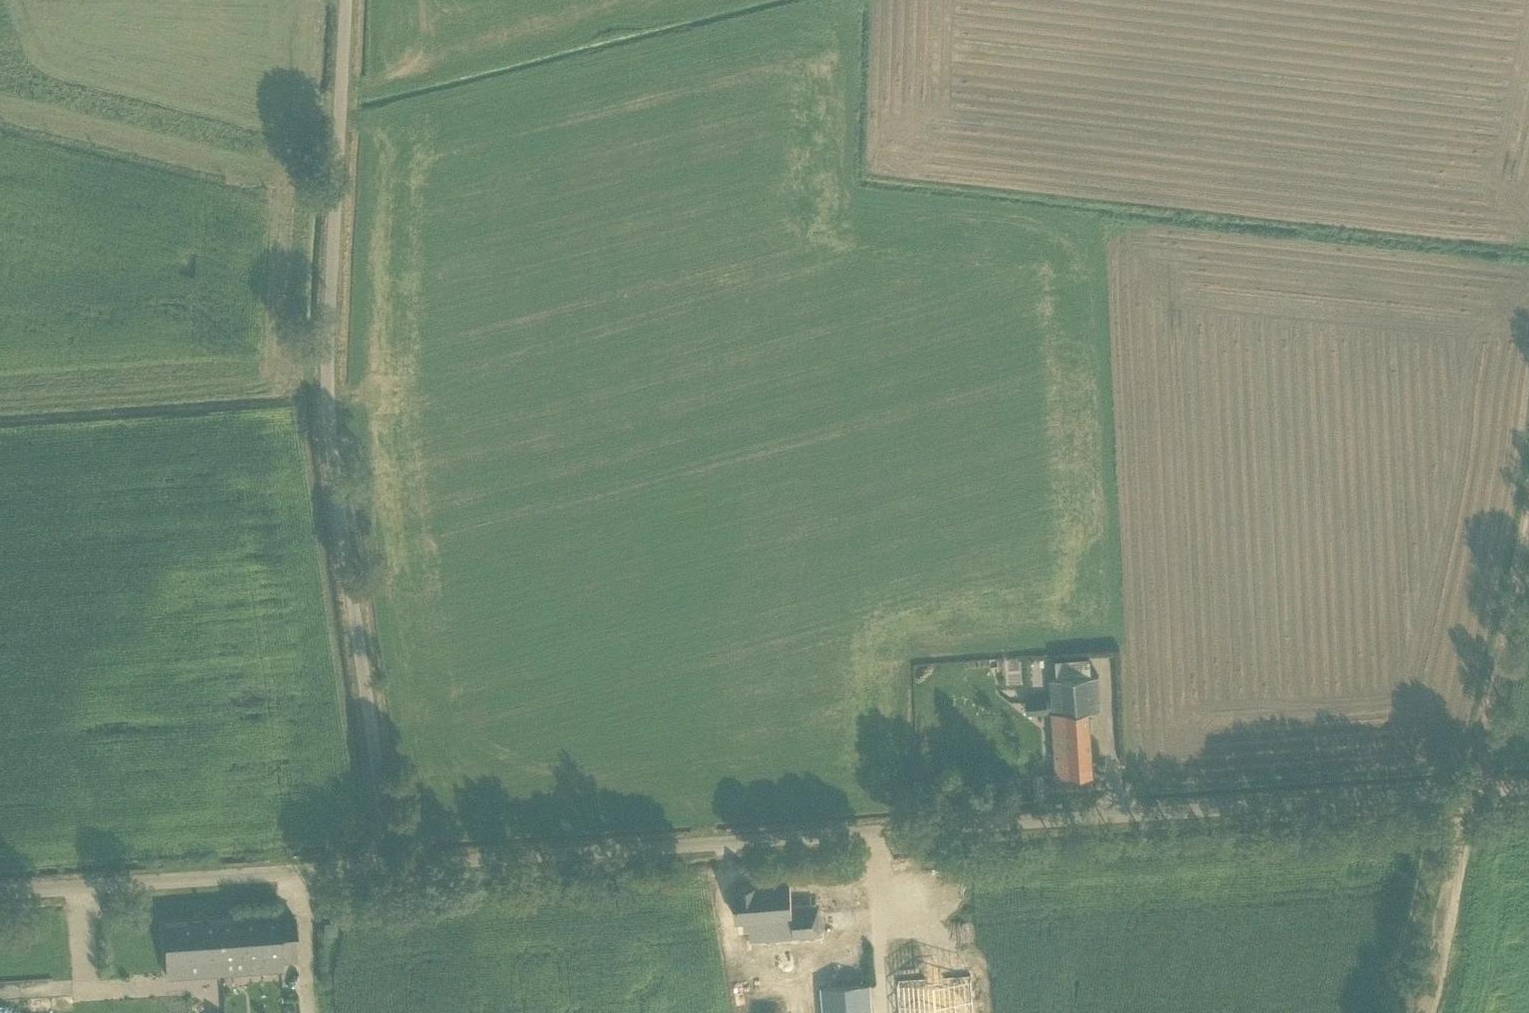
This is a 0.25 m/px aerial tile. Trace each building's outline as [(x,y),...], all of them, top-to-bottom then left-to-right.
[(1050,678),(1055,755),(1056,775),(1093,773),(1088,711),(1101,710),(1100,690),(1099,675),(1091,675),(1091,658),(1055,660),(1056,677),(1050,678)] [(994,668),(995,688),(1012,687),(1011,667),(994,668)] [(1046,699),(1025,701),(1026,714),(1047,713),(1046,699)] [(793,915),(792,901),(790,881),(733,886),(735,905),(736,920),(752,918),(793,915)] [(297,959),(294,916),(278,918),(278,916),(214,921),(218,974),(230,973),(283,969),(282,962),(282,961),(297,959)] [(218,974),(214,921),(191,922),(163,924),(167,978),(209,975),(218,974)] [(324,922),(325,933),(336,932),(336,921),(324,922)] [(969,977),(899,982),(901,1012),(972,1012),(969,977)]
